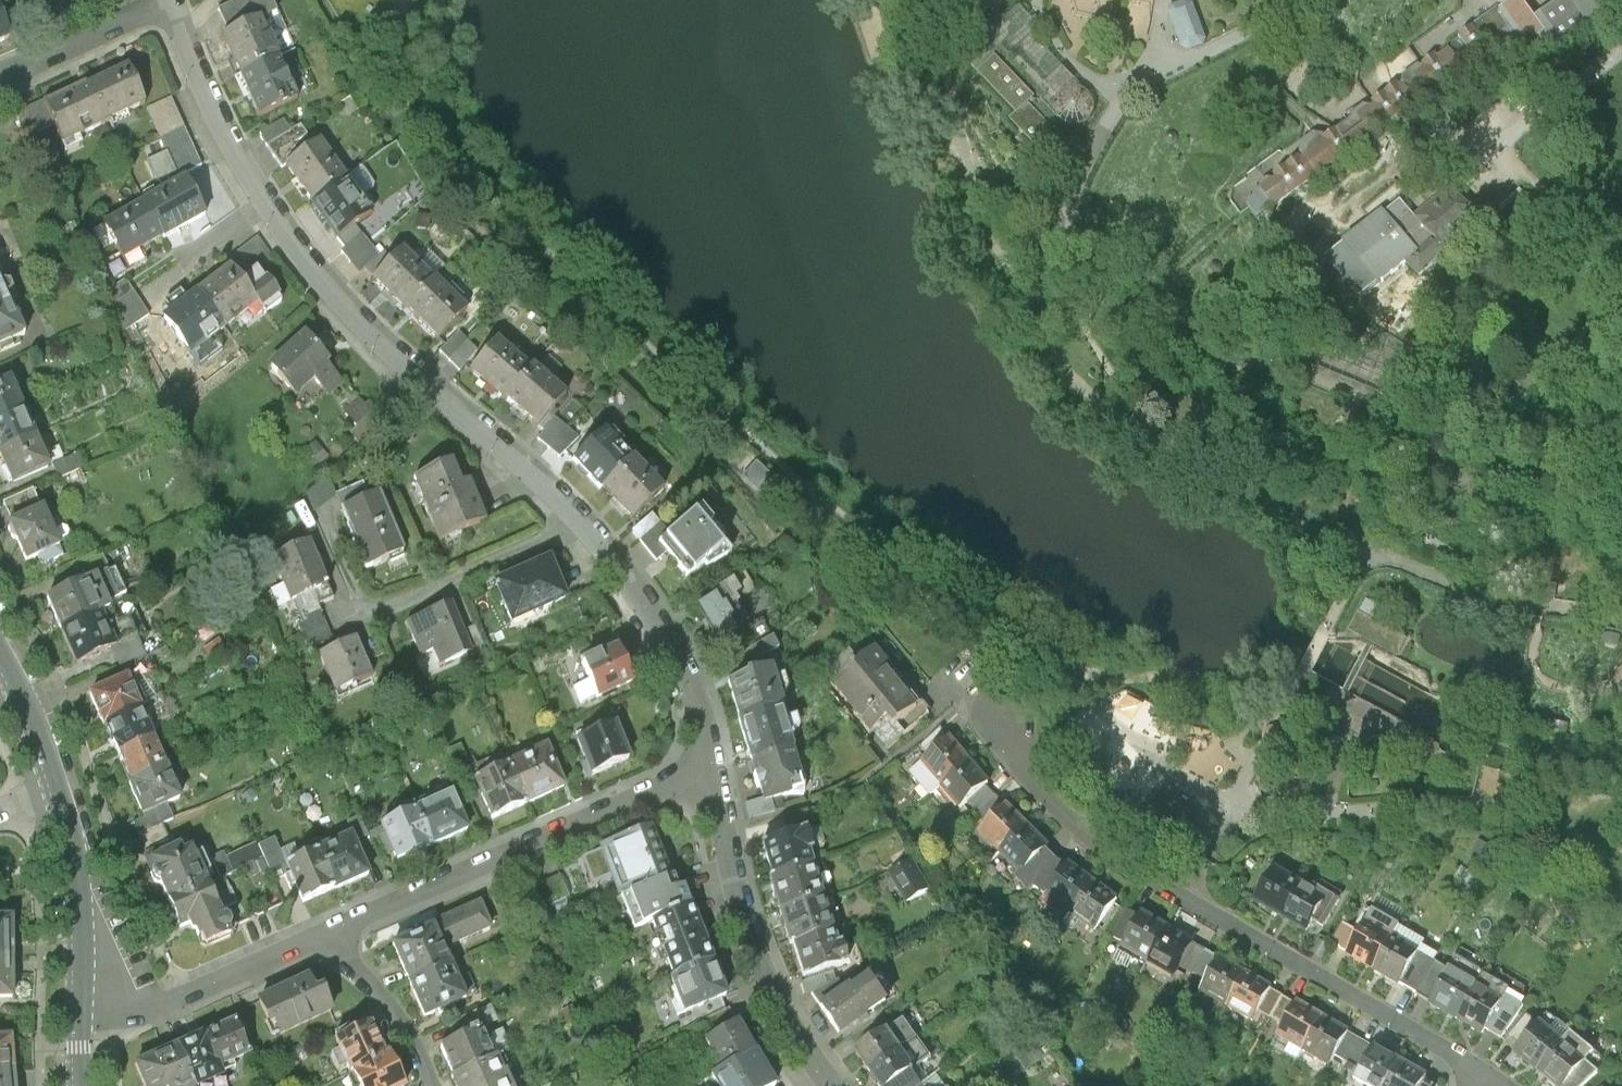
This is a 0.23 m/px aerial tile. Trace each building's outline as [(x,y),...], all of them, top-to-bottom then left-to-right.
[(21,33),(6,0),(0,0),(0,42),(21,33)] [(225,33),(255,18),(272,9),(268,0),(251,0),(217,18),(225,33)] [(1037,2),(1036,0),(928,0),(943,39),(951,36),(1037,2)] [(1196,0),(1186,0),(1175,4),(1173,11),(1187,46),(1195,51),(1208,45),(1212,36),(1199,2),(1196,0)] [(1520,33),(1539,61),(1594,24),(1619,0),(1583,0),(1579,3),(1577,0),(1561,0),(1537,16),(1526,0),(1495,0),(1454,27),(1469,50),(1504,26),(1512,38),(1520,33)] [(999,68),(1053,33),(1034,12),(981,46),(999,68)] [(225,33),(215,38),(236,80),(276,59),(255,18),(225,33)] [(1076,120),(1104,95),(1052,38),(1025,63),(1076,120)] [(276,59),(236,80),(257,121),(297,100),(276,59)] [(130,62),(86,82),(103,122),(147,102),(130,62)] [(86,82),(43,102),(52,126),(59,142),(103,122),(86,82)] [(173,98),(147,109),(163,147),(143,159),(156,190),(185,173),(202,163),(173,98)] [(1236,204),(1246,218),(1255,212),(1263,224),(1295,198),(1382,113),(1373,99),(1325,127),(1253,175),(1250,181),(1239,187),(1236,204)] [(12,143),(52,126),(43,102),(1,118),(12,143)] [(275,126),(254,143),(278,174),(281,172),(309,151),(295,132),(285,139),(275,126)] [(309,151),(281,172),(306,204),(341,178),(348,173),(323,140),(309,151)] [(144,197),(164,239),(206,215),(185,173),(156,190),(144,197)] [(341,178),(306,204),(335,242),(350,230),(369,215),(341,178)] [(1465,183),(1428,214),(1412,195),(1397,208),(1432,250),(1420,260),(1431,273),(1495,219),(1465,183)] [(144,197),(91,227),(114,274),(145,257),(142,251),(164,239),(144,197)] [(1397,208),(1357,242),(1359,244),(1391,281),(1393,283),(1420,260),(1432,250),(1397,208)] [(350,230),(335,242),(343,252),(359,240),(350,230)] [(259,239),(228,261),(243,281),(275,256),(259,239)] [(343,252),(336,258),(353,281),(376,263),(359,240),(343,252)] [(1359,244),(1342,260),(1373,296),(1391,281),(1359,244)] [(1032,250),(1021,256),(1028,268),(1039,263),(1032,250)] [(396,252),(365,287),(401,318),(402,317),(432,283),(396,252)] [(226,323),(256,300),(243,281),(228,261),(200,285),(226,323)] [(1,266),(0,267),(0,306),(15,299),(1,266)] [(100,294),(121,331),(148,313),(126,277),(100,294)] [(432,283),(402,317),(436,346),(467,310),(434,281),(432,283)] [(286,295),(277,283),(259,296),(268,308),(286,295)] [(161,319),(189,352),(226,323),(200,285),(161,319)] [(1052,286),(1040,292),(1047,305),(1058,299),(1052,286)] [(15,299),(0,306),(0,344),(28,333),(15,299)] [(1352,369),(1261,310),(1252,324),(1343,383),(1352,369)] [(463,321),(432,361),(457,381),(461,375),(488,341),(463,321)] [(302,335),(264,368),(292,399),(330,367),(302,335)] [(488,341),(461,375),(498,405),(525,371),(488,341)] [(27,403),(13,369),(0,376),(0,417),(27,403)] [(525,371),(498,405),(534,434),(561,400),(525,371)] [(415,414),(386,388),(369,408),(398,434),(415,414)] [(38,430),(27,403),(0,417),(0,447),(38,430)] [(539,438),(533,445),(557,466),(578,442),(554,421),(539,438)] [(38,430),(0,447),(0,457),(9,480),(51,463),(38,430)] [(604,430),(567,468),(595,496),(632,458),(604,430)] [(632,458),(595,496),(626,526),(663,488),(632,458)] [(453,460),(415,479),(437,543),(487,517),(474,487),(466,490),(453,460)] [(1482,485),(1475,497),(1486,503),(1492,491),(1482,485)] [(32,488),(1,505),(25,561),(33,556),(40,571),(69,558),(43,500),(38,502),(32,488)] [(379,492),(341,510),(363,570),(401,552),(379,492)] [(696,512),(666,539),(656,547),(666,558),(660,562),(683,588),(728,549),(696,512)] [(656,547),(666,539),(648,519),(626,538),(652,568),(660,562),(666,558),(656,547)] [(1371,521),(1363,531),(1379,543),(1387,532),(1371,521)] [(309,536),(272,556),(283,581),(268,589),(276,609),(331,581),(309,536)] [(546,560),(494,583),(511,625),(564,600),(546,560)] [(99,578),(76,587),(89,618),(101,613),(112,609),(99,578)] [(60,631),(89,618),(76,587),(46,600),(60,631)] [(698,615),(713,642),(747,624),(732,597),(698,615)] [(453,598),(404,619),(417,656),(433,651),(437,663),(476,650),(453,598)] [(1411,634),(1363,608),(1353,626),(1401,653),(1411,634)] [(116,649),(101,613),(89,618),(60,631),(75,666),(116,649)] [(762,622),(741,633),(756,659),(776,648),(762,622)] [(356,632),(318,653),(336,692),(374,673),(356,632)] [(644,685),(627,647),(603,657),(587,665),(604,703),(644,685)] [(870,655),(859,665),(846,649),(817,677),(857,725),(875,707),(894,731),(917,710),(870,655)] [(102,727),(110,723),(145,703),(161,693),(146,657),(87,690),(102,727)] [(721,681),(735,718),(777,703),(793,697),(779,659),(721,681)] [(122,752),(159,734),(145,703),(110,723),(122,752)] [(777,703),(735,718),(751,762),(793,747),(777,703)] [(617,713),(576,733),(594,776),(636,754),(617,713)] [(938,778),(966,753),(946,731),(920,757),(938,778)] [(171,763),(159,734),(122,752),(134,782),(171,763)] [(514,756),(531,800),(568,783),(550,738),(514,756)] [(793,747),(751,762),(759,797),(802,797),(801,775),(793,747)] [(966,753),(938,778),(958,800),(987,776),(966,753)] [(478,773),(493,817),(531,800),(514,756),(478,773)] [(143,815),(170,801),(191,791),(177,760),(171,763),(134,782),(131,783),(143,815)] [(1192,828),(1206,803),(1180,789),(1167,814),(1192,828)] [(436,846),(474,828),(457,790),(419,806),(436,846)] [(170,801),(143,815),(138,832),(146,849),(171,837),(165,819),(174,813),(170,801)] [(999,848),(1021,822),(996,801),(974,827),(999,848)] [(398,863),(436,846),(419,806),(380,823),(398,863)] [(762,835),(772,869),(818,855),(808,821),(762,835)] [(1021,822),(999,848),(1026,871),(1048,846),(1021,822)] [(659,827),(604,848),(620,895),(636,889),(675,874),(659,827)] [(321,845),(339,888),(374,871),(354,830),(321,845)] [(146,849),(164,893),(210,873),(194,840),(177,850),(171,837),(146,849)] [(305,905),(339,888),(321,845),(287,860),(305,905)] [(908,899),(935,885),(916,851),(890,865),(908,899)] [(772,869),(782,903),(828,889),(818,855),(772,869)] [(0,861),(0,879),(12,877),(10,860),(0,861)] [(1076,908),(1096,882),(1071,863),(1051,889),(1076,908)] [(1254,898),(1279,913),(1295,886),(1270,871),(1254,898)] [(569,894),(560,872),(524,887),(533,908),(569,894)] [(210,873),(164,893),(178,925),(187,920),(206,945),(239,930),(210,873)] [(636,889),(652,926),(696,908),(691,889),(681,892),(679,887),(675,874),(636,889)] [(1096,882),(1076,908),(1099,926),(1119,900),(1096,882)] [(1279,913),(1305,928),(1321,901),(1295,886),(1279,913)] [(782,903),(792,937),(838,923),(828,889),(782,903)] [(483,900),(442,918),(454,945),(495,926),(483,900)] [(0,908),(0,952),(16,951),(16,908),(0,908)] [(696,908),(652,926),(672,970),(717,951),(696,908)] [(1118,941),(1144,957),(1163,924),(1138,908),(1118,941)] [(391,941),(409,979),(459,956),(454,945),(442,918),(391,941)] [(1343,952),(1370,968),(1389,936),(1362,920),(1343,952)] [(792,937),(802,970),(838,960),(848,957),(838,923),(792,937)] [(1163,924),(1144,957),(1171,973),(1191,941),(1163,924)] [(1370,968),(1397,984),(1400,979),(1416,952),(1389,936),(1370,968)] [(0,952),(0,995),(17,995),(16,951),(0,952)] [(717,951),(672,970),(667,972),(683,1011),(733,990),(717,951)] [(1432,961),(1416,952),(1400,979),(1416,988),(1432,961)] [(1222,1003),(1242,969),(1215,954),(1195,987),(1222,1003)] [(477,994),(459,956),(409,979),(426,1017),(477,994)] [(838,960),(802,970),(807,990),(814,988),(822,1000),(850,980),(838,960)] [(1447,970),(1432,961),(1416,988),(1431,997),(1447,970)] [(850,980),(822,1000),(843,1030),(897,992),(876,962),(850,980)] [(1431,998),(1456,1013),(1475,981),(1450,966),(1447,970),(1431,997),(1431,998)] [(1242,969),(1222,1003),(1249,1018),(1255,1008),(1268,985),(1242,969)] [(319,974),(263,998),(278,1033),(334,1009),(319,974)] [(1456,1013),(1482,1029),(1483,1026),(1501,996),(1475,981),(1456,1013)] [(1295,1000),(1268,985),(1255,1008),(1281,1024),(1295,1000)] [(1503,993),(1501,996),(1483,1026),(1500,1036),(1520,1003),(1503,993)] [(1275,1033),(1301,1048),(1320,1015),(1295,1000),(1281,1024),(1275,1033)] [(243,1013),(208,1027),(222,1063),(257,1049),(243,1013)] [(705,1034),(722,1063),(757,1042),(739,1014),(705,1034)] [(1320,1015),(1301,1048),(1327,1063),(1346,1030),(1320,1015)] [(372,1017),(337,1032),(354,1071),(389,1056),(372,1017)] [(873,1066),(918,1036),(906,1018),(861,1048),(873,1066)] [(1512,1049),(1536,1069),(1560,1039),(1536,1019),(1512,1049)] [(486,1022),(441,1043),(455,1074),(500,1054),(486,1022)] [(208,1027),(176,1040),(191,1076),(222,1063),(208,1027)] [(0,1031),(0,1068),(18,1066),(16,1029),(0,1031)] [(930,1053),(918,1036),(873,1066),(885,1084),(911,1066),(930,1053)] [(1557,1085),(1562,1085),(1584,1059),(1560,1039),(1536,1069),(1557,1085)] [(138,1056),(150,1085),(193,1085),(194,1085),(191,1076),(176,1040),(138,1056)] [(1372,1085),(1380,1085),(1397,1057),(1370,1041),(1351,1073),(1372,1085)] [(722,1063),(716,1067),(728,1085),(771,1085),(780,1081),(757,1042),(722,1063)] [(389,1056),(354,1071),(361,1085),(404,1085),(410,1083),(397,1053),(389,1056)] [(455,1074),(453,1076),(457,1085),(515,1085),(500,1054),(455,1074)] [(1380,1085),(1433,1085),(1434,1084),(1421,1077),(1423,1073),(1397,1057),(1380,1085)] [(1584,1059),(1562,1085),(1583,1085),(1598,1071),(1584,1059)] [(18,1066),(0,1068),(0,1085),(20,1085),(18,1066)] [(886,1085),(925,1085),(911,1066),(885,1084),(886,1085)]
